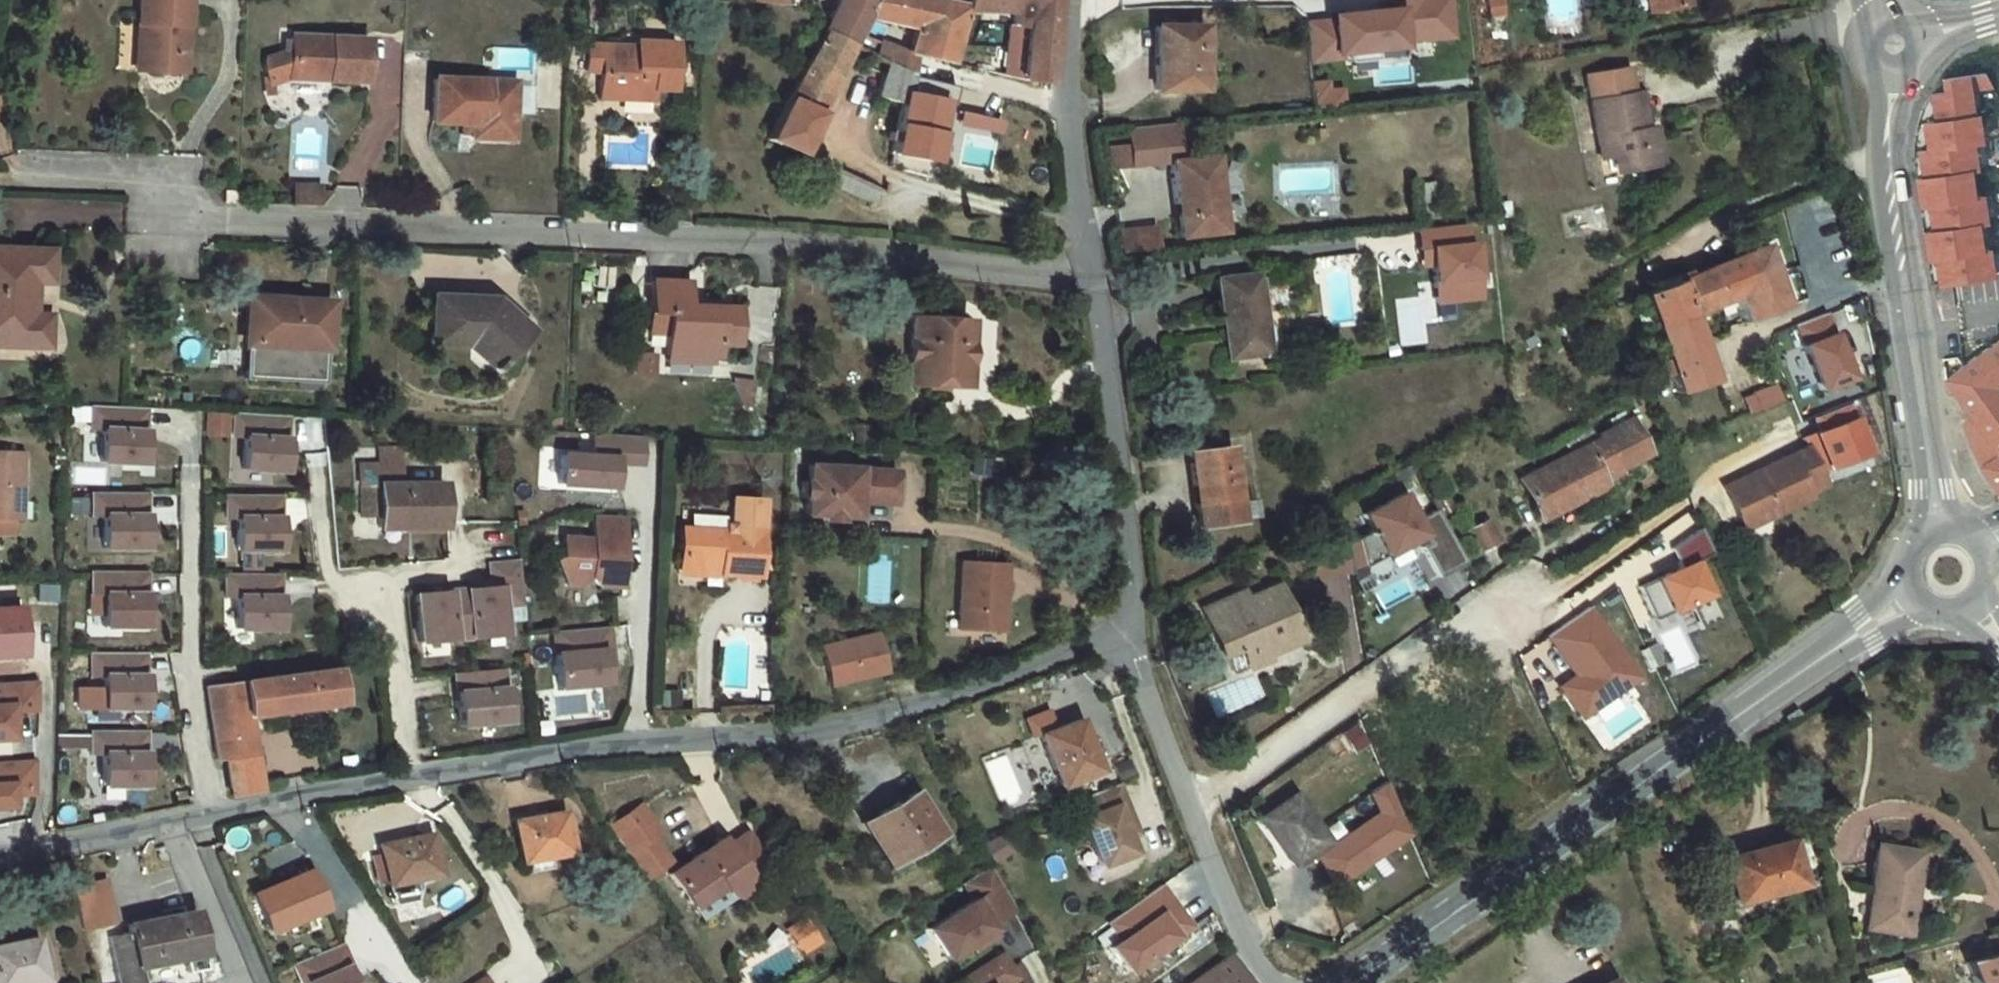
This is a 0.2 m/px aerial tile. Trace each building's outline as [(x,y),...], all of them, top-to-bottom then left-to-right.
[(141,26),(152,27),(150,73),(189,75),(191,0),(142,0),(141,26)] [(833,19),(864,30),(901,44),(908,46),(919,51),(923,33),(955,42),(958,20),(961,0),(902,0),(923,7),(919,28),(864,12),(869,0),(843,0),(833,19)] [(1014,4),(1027,4),(1031,62),(1056,68),(1060,17),(1061,0),(1013,0),(1014,4)] [(1426,24),(1423,0),(1418,0),(1391,2),(1395,37),(1400,36),(1399,27),(1426,24)] [(1652,12),(1660,10),(1658,0),(1650,0),(1652,12)] [(1660,10),(1692,4),(1691,0),(1658,0),(1660,10)] [(778,129),(811,144),(864,30),(833,19),(778,129)] [(1348,41),(1349,51),(1334,53),(1309,55),(1313,90),(1353,86),(1353,91),(1382,88),(1381,78),(1406,76),(1405,71),(1455,66),(1450,22),(1426,24),(1399,27),(1400,36),(1395,37),(1348,41)] [(140,73),(150,73),(152,27),(141,26),(140,73)] [(298,36),(297,51),(296,74),(336,76),(335,80),(373,81),(375,39),(298,36)] [(681,46),(640,45),(640,48),(639,63),(631,62),(631,47),(594,44),(592,72),(606,73),(605,100),(626,101),(627,94),(658,96),(658,92),(678,93),(681,46)] [(916,69),(919,51),(908,46),(901,44),(887,75),(911,82),(908,104),(943,113),(948,77),(916,69)] [(1309,55),(1334,53),(1333,45),(1308,48),(1309,55)] [(640,48),(631,47),(631,62),(639,63),(640,48)] [(275,79),(296,74),(297,51),(272,59),(271,71),(275,79)] [(1209,119),(1207,54),(1159,55),(1160,120),(1209,119)] [(1639,129),(1633,94),(1630,69),(1590,74),(1593,100),(1600,149),(1618,146),(1618,154),(1621,171),(1661,165),(1656,128),(1639,129)] [(1931,262),(1934,287),(1992,278),(1987,253),(1981,254),(1975,224),(1984,222),(1979,199),(1972,199),(1966,172),(1975,170),(1972,148),(1979,146),(1967,76),(1926,82),(1929,121),(1917,124),(1921,151),(1915,153),(1918,178),(1910,180),(1913,209),(1923,209),(1927,232),(1917,234),(1922,263),(1931,262)] [(488,79),(436,77),(433,117),(460,118),(472,119),(472,129),(471,134),(511,136),(514,90),(488,88),(488,79)] [(514,80),(488,79),(488,88),(514,90),(514,80)] [(1652,91),(1633,94),(1639,129),(1656,128),(1652,91)] [(627,94),(626,101),(657,103),(658,96),(627,94)] [(943,113),(908,104),(901,142),(919,146),(921,138),(940,143),(943,113)] [(459,129),(472,129),(472,119),(460,118),(459,129)] [(1317,124),(1319,135),(1330,134),(1329,126),(1326,123),(1317,124)] [(811,144),(778,129),(772,142),(893,194),(896,180),(811,144)] [(1618,146),(1600,149),(1601,157),(1618,154),(1618,146)] [(1176,190),(1176,183),(1190,181),(1185,151),(1138,157),(1143,193),(1176,190)] [(1176,183),(1176,190),(1181,189),(1191,188),(1190,181),(1176,183)] [(1181,189),(1188,230),(1193,229),(1196,243),(1190,244),(1193,264),(1212,261),(1211,256),(1222,254),(1222,259),(1236,257),(1230,222),(1227,222),(1225,208),(1228,208),(1223,183),(1191,188),(1181,189)] [(334,191),(296,190),(296,204),(322,204),(334,191)] [(1455,209),(1433,211),(1436,233),(1457,230),(1455,209)] [(1116,226),(1118,252),(1156,250),(1155,224),(1116,226)] [(1188,230),(1190,244),(1196,243),(1193,229),(1188,230)] [(233,239),(232,249),(243,249),(244,240),(233,239)] [(1425,272),(1434,271),(1437,286),(1442,324),(1485,318),(1477,264),(1471,264),(1468,245),(1421,252),(1425,272)] [(0,250),(0,345),(53,347),(53,317),(38,316),(39,281),(53,282),(54,252),(0,250)] [(1778,251),(1722,272),(1733,300),(1758,291),(1769,326),(1800,315),(1778,251)] [(1434,271),(1425,272),(1427,288),(1437,286),(1434,271)] [(1722,272),(1645,301),(1656,327),(1668,323),(1681,355),(1672,359),(1676,371),(1685,369),(1692,387),(1721,377),(1699,312),(1733,300),(1722,272)] [(662,282),(661,313),(677,314),(676,333),(676,355),(718,356),(727,357),(727,344),(748,345),(749,308),(717,307),(717,313),(699,313),(699,306),(700,283),(662,282)] [(273,303),(254,302),(251,371),(329,375),(332,299),(272,296),(273,303)] [(501,298),(444,296),(443,343),(481,344),(497,358),(493,362),(500,368),(535,327),(501,298)] [(1282,376),(1270,299),(1232,304),(1243,381),(1282,376)] [(661,333),(676,333),(677,314),(661,313),(661,333)] [(1859,380),(1833,314),(1800,328),(1824,394),(1859,380)] [(941,322),(920,322),(920,323),(920,363),(919,386),(943,386),(944,390),(961,391),(961,386),(978,386),(978,322),(961,322),(960,317),(941,317),(941,322)] [(920,323),(897,322),(896,362),(920,363),(920,323)] [(1953,395),(1980,432),(1969,439),(1986,480),(1998,500),(1998,363),(1953,395)] [(1744,395),(1748,411),(1778,402),(1774,387),(1744,395)] [(1893,403),(1896,422),(1904,421),(1901,402),(1893,403)] [(151,466),(153,411),(99,410),(99,433),(110,433),(109,465),(151,466)] [(1863,417),(1822,435),(1837,470),(1878,453),(1863,417)] [(296,475),(297,420),(244,419),(243,442),(254,442),(253,474),(296,475)] [(1533,502),(1552,533),(1580,518),(1584,525),(1620,504),(1617,499),(1633,489),(1632,487),(1661,470),(1641,435),(1612,453),(1614,455),(1533,502)] [(623,487),(624,461),(643,462),(644,438),(597,436),(596,455),(570,454),(568,484),(623,487)] [(358,441),(358,457),(381,456),(380,440),(358,441)] [(1730,489),(1746,523),(1774,511),(1777,517),(1813,499),(1811,494),(1828,486),(1810,449),(1730,489)] [(358,457),(339,458),(341,507),(360,507),(360,520),(384,520),(424,519),(423,476),(381,477),(381,456),(358,457)] [(0,457),(0,526),(24,526),(26,458),(0,457)] [(866,464),(814,463),(813,483),(807,483),(806,501),(812,501),(811,519),(828,518),(829,526),(848,527),(848,520),(865,520),(866,501),(903,502),(904,468),(866,467),(866,464)] [(1248,475),(1206,481),(1215,554),(1257,547),(1248,475)] [(154,550),(155,495),(101,494),(101,517),(112,517),(111,549),(154,550)] [(284,551),(285,496),(232,494),(231,517),(242,518),(241,550),(284,551)] [(1399,495),(1357,517),(1380,561),(1422,540),(1399,495)] [(731,531),(768,533),(769,500),(739,499),(737,526),(732,526),(731,531)] [(1750,530),(1777,517),(1774,511),(1746,523),(1750,530)] [(629,518),(599,517),(598,538),(569,537),(568,557),(561,561),(573,583),(586,576),(596,576),(603,584),(626,585),(629,518)] [(424,519),(384,520),(384,527),(424,526),(424,519)] [(1485,519),(1466,529),(1478,552),(1497,542),(1485,519)] [(689,529),(687,562),(725,563),(725,574),(764,576),(768,533),(731,531),(689,529)] [(1435,574),(1456,563),(1441,535),(1420,545),(1435,574)] [(1351,594),(1345,572),(1360,568),(1355,552),(1317,563),(1329,601),(1351,594)] [(510,635),(507,607),(524,605),(520,561),(490,563),(493,588),(422,595),(426,643),(510,635)] [(725,577),(725,574),(725,563),(687,562),(687,575),(725,577)] [(1002,631),(1006,565),(962,562),(958,629),(1002,631)] [(1690,563),(1651,582),(1666,616),(1706,599),(1690,563)] [(285,629),(286,574),(232,572),(232,595),(243,596),(242,628),(285,629)] [(154,629),(155,574),(101,573),(101,596),(112,596),(111,628),(154,629)] [(1651,583),(1642,586),(1652,615),(1660,612),(1651,583)] [(1219,627),(1242,674),(1260,666),(1264,675),(1282,666),(1285,672),(1306,662),(1293,637),(1307,631),(1292,601),(1261,616),(1263,621),(1256,625),(1249,613),(1219,627)] [(1257,609),(1249,613),(1256,625),(1263,621),(1261,616),(1257,609)] [(1637,679),(1587,609),(1543,640),(1569,677),(1554,687),(1578,723),(1637,679)] [(0,612),(0,656),(26,656),(26,612),(0,612)] [(568,686),(616,682),(612,629),(557,633),(559,653),(565,652),(568,686)] [(1320,656),(1307,631),(1293,637),(1306,662),(1320,656)] [(889,674),(880,633),(825,645),(834,687),(889,674)] [(150,710),(151,655),(97,654),(97,677),(108,677),(107,709),(150,710)] [(1249,689),(1267,681),(1264,675),(1260,666),(1242,674),(1249,689)] [(1282,666),(1264,675),(1267,681),(1270,688),(1288,680),(1285,672),(1282,666)] [(231,761),(238,800),(271,793),(258,716),(347,702),(341,667),(210,687),(222,762),(231,761)] [(460,702),(464,702),(467,726),(520,721),(517,689),(509,689),(507,669),(457,674),(460,702)] [(21,739),(19,711),(32,711),(31,683),(0,685),(0,740),(21,739)] [(104,688),(81,688),(81,708),(105,708),(104,688)] [(1793,711),(1774,722),(1778,729),(1797,717),(1793,711)] [(1085,720),(1047,736),(1067,786),(1104,771),(1085,720)] [(152,786),(154,731),(100,730),(99,753),(110,753),(110,785),(152,786)] [(19,795),(36,794),(35,764),(0,765),(0,810),(19,809),(19,795)] [(1374,793),(1385,814),(1319,861),(1338,887),(1412,836),(1389,786),(1374,793)] [(1125,788),(1086,803),(1092,820),(1083,823),(1101,872),(1135,859),(1129,844),(1123,827),(1138,822),(1125,788)] [(646,818),(628,792),(622,796),(640,823),(646,818)] [(869,825),(891,864),(944,833),(920,794),(869,825)] [(640,823),(622,796),(597,814),(615,840),(640,823)] [(1301,796),(1266,821),(1297,866),(1333,842),(1301,796)] [(559,843),(552,802),(505,811),(509,842),(533,838),(535,848),(536,847),(559,843)] [(731,820),(712,834),(717,840),(735,827),(731,820)] [(1144,838),(1138,822),(1123,827),(1129,844),(1144,838)] [(657,847),(640,823),(615,840),(632,865),(657,847)] [(707,826),(656,862),(680,895),(709,874),(714,882),(722,884),(739,872),(736,869),(755,855),(735,827),(717,840),(712,834),(707,826)] [(435,836),(385,846),(394,887),(443,877),(435,836)] [(533,838),(509,842),(511,852),(513,852),(535,848),(533,838)] [(1798,842),(1733,860),(1745,903),(1810,884),(1798,842)] [(535,848),(513,852),(516,865),(539,861),(536,847),(535,848)] [(1930,854),(1888,848),(1874,933),(1907,938),(1916,886),(1923,888),(1930,854)] [(1003,893),(978,850),(950,866),(961,883),(914,911),(932,941),(959,925),(982,912),(979,907),(1003,893)] [(303,864),(249,889),(268,934),(300,920),(297,912),(320,901),(303,864)] [(110,881),(80,887),(89,931),(120,924),(110,881)] [(1188,939),(1185,934),(1195,927),(1165,886),(1112,923),(1126,943),(1118,949),(1137,975),(1188,939)] [(801,921),(789,904),(774,914),(786,932),(801,921)] [(982,912),(959,925),(962,931),(985,918),(982,912)] [(193,958),(206,956),(197,913),(184,915),(193,958)] [(141,968),(193,958),(184,915),(131,927),(132,935),(112,939),(119,973),(141,968)] [(797,955),(818,944),(811,931),(790,942),(797,955)] [(942,964),(953,981),(949,982),(980,982),(977,976),(1001,962),(987,938),(942,964)] [(2,956),(7,982),(58,982),(61,982),(52,939),(34,942),(35,950),(2,956)] [(353,967),(356,966),(347,947),(300,969),(307,982),(360,982),(353,967)] [(1232,955),(1192,982),(1251,982),(1234,959),(1232,955)] [(1980,963),(1985,982),(1998,982),(1998,958),(1980,963)] [(141,968),(119,973),(121,982),(145,982),(141,968)] [(460,982),(490,982),(481,969),(460,982)]
